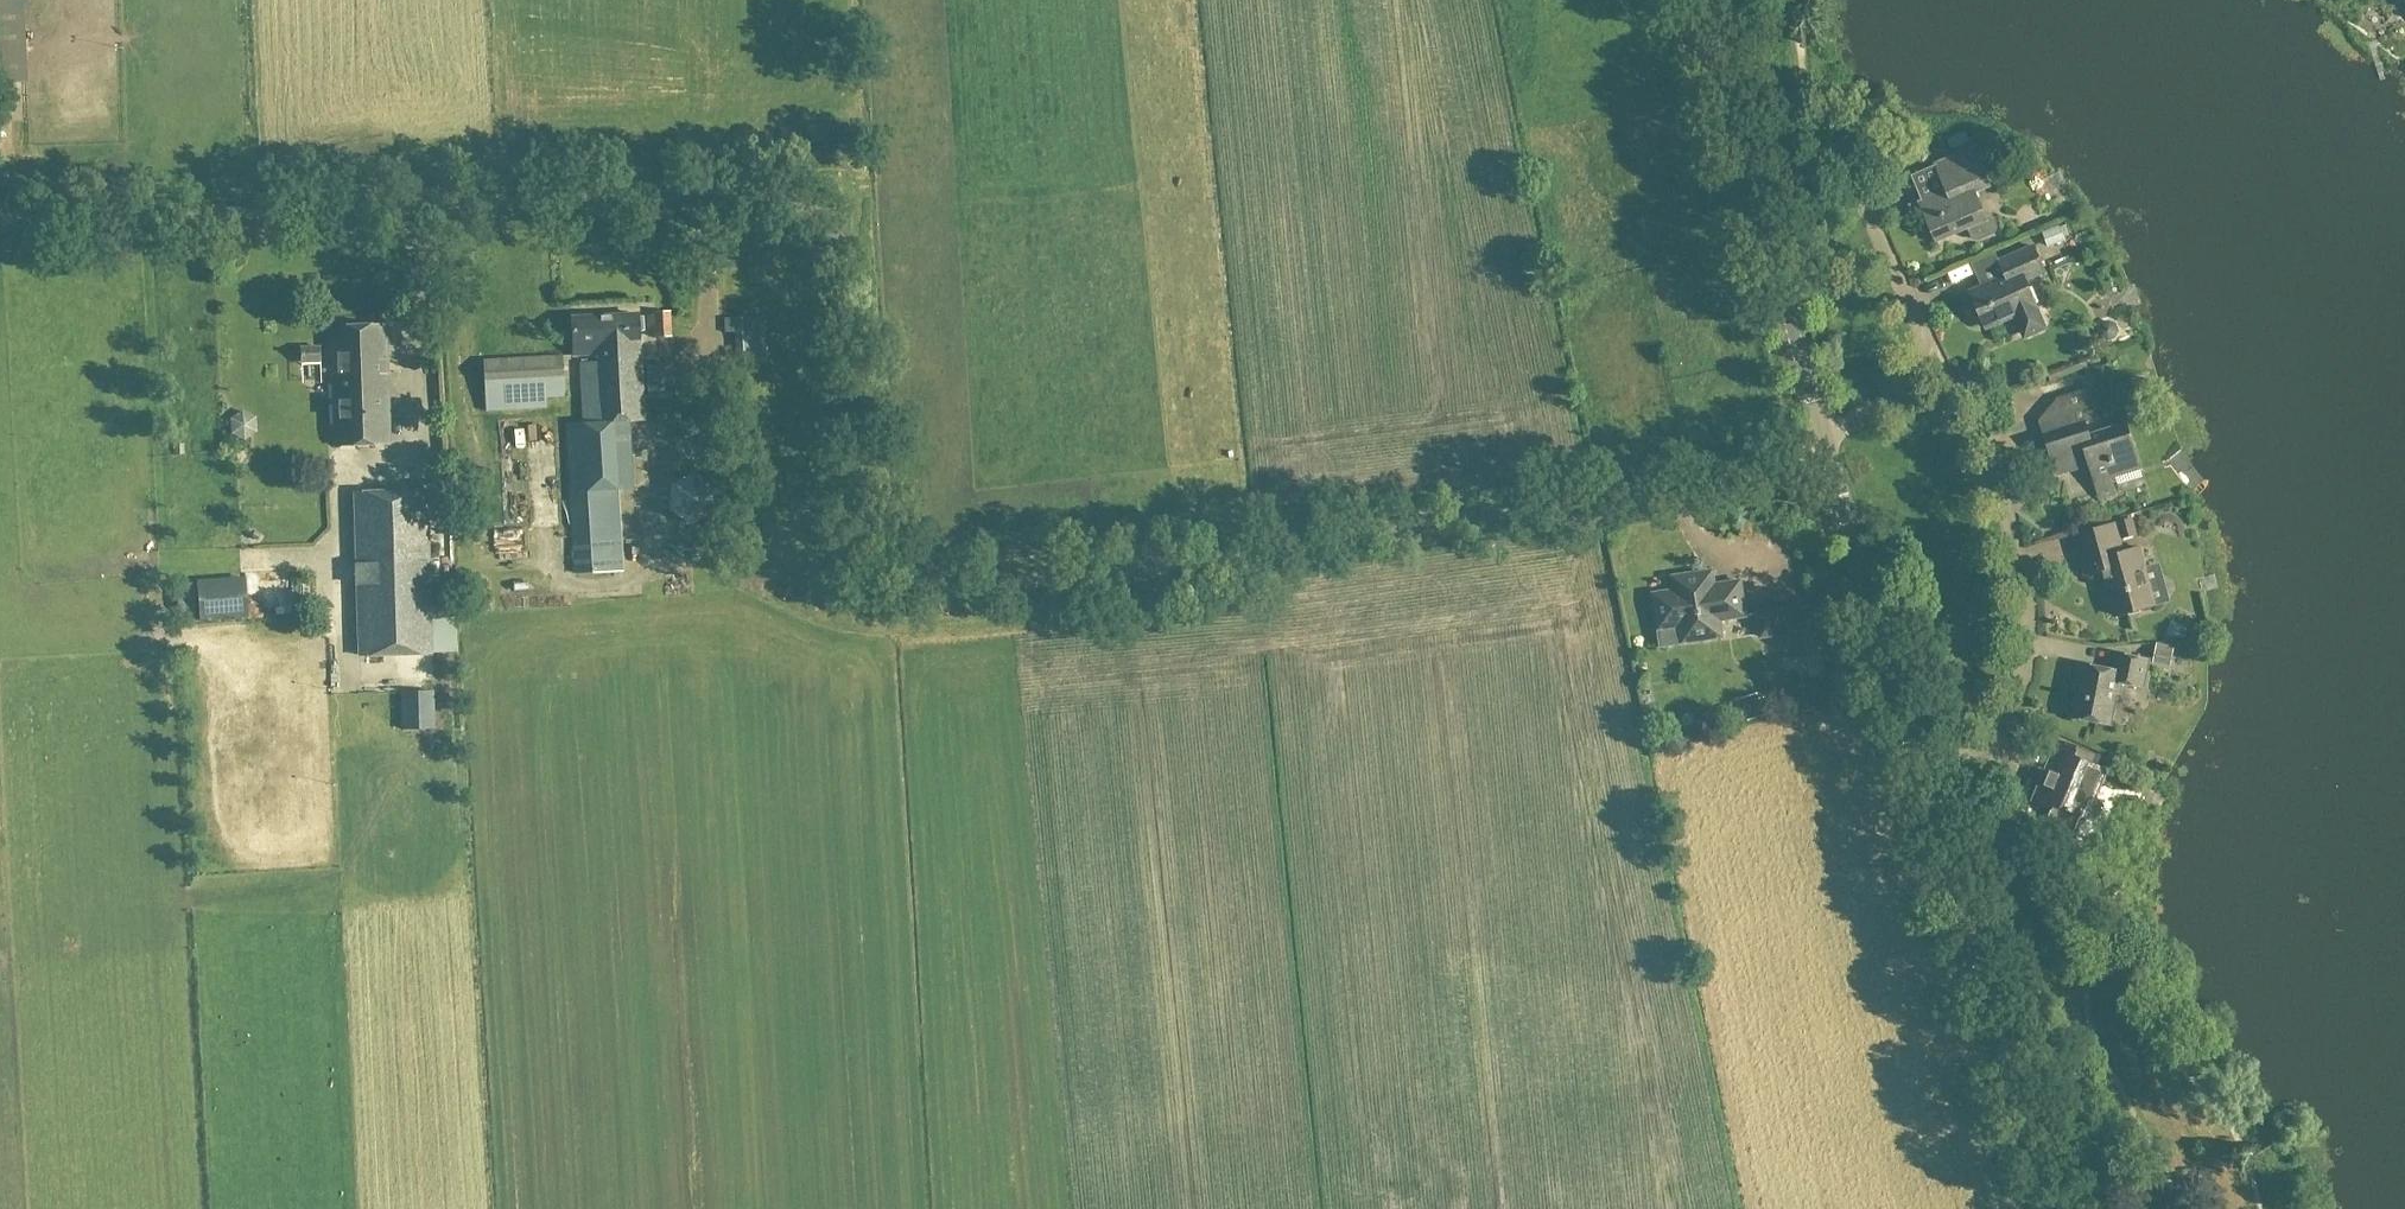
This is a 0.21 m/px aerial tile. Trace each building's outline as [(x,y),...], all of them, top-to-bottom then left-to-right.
[(13,23),(11,9),(0,11),(0,26),(13,23)] [(1962,134),(1943,142),(1948,154),(1967,146),(1962,134)] [(1944,193),(1917,204),(1933,243),(1965,230),(1969,239),(1976,241),(1991,235),(1994,228),(1992,223),(1983,219),(1972,194),(1987,188),(1970,150),(1932,166),(1944,193)] [(2057,227),(2039,234),(2046,249),(2064,242),(2057,227)] [(1979,289),(1967,294),(1975,313),(1977,312),(1985,330),(2012,318),(2020,336),(2025,338),(2039,332),(2041,327),(2033,309),(2027,311),(2019,293),(2026,290),(2022,283),(2042,274),(2031,248),(1996,263),(2003,278),(1979,289)] [(569,361),(589,360),(590,353),(598,353),(598,344),(636,341),(634,314),(567,318),(569,361)] [(651,340),(671,339),(670,316),(650,316),(651,340)] [(722,322),(723,337),(735,337),(736,363),(763,362),(761,320),(722,322)] [(383,329),(330,331),(335,449),(388,447),(383,329)] [(590,353),(589,360),(590,367),(577,367),(581,426),(564,427),(572,575),(618,572),(613,492),(630,491),(626,423),(640,422),(636,341),(598,344),(598,353),(590,353)] [(318,349),(299,349),(299,364),(318,363),(318,349)] [(543,411),(543,399),(562,398),(560,360),(481,365),(484,414),(543,411)] [(2065,429),(2042,436),(2050,464),(2067,459),(2071,471),(2087,466),(2098,499),(2112,495),(2108,480),(2115,478),(2113,472),(2135,465),(2123,426),(2099,433),(2091,406),(2086,389),(2056,399),(2065,429)] [(691,474),(668,488),(668,512),(686,527),(711,514),(712,487),(691,474)] [(354,496),(357,660),(429,658),(425,495),(354,496)] [(2134,538),(2129,520),(2113,524),(2118,542),(2134,538)] [(2111,527),(2072,537),(2083,576),(2097,573),(2099,583),(2102,582),(2112,617),(2136,610),(2136,612),(2151,608),(2141,571),(2143,570),(2137,550),(2119,555),(2111,527)] [(1700,575),(1670,579),(1672,593),(1651,596),(1656,631),(1687,627),(1689,643),(1719,639),(1717,622),(1743,618),(1738,583),(1710,588),(1701,581),(1700,575)] [(243,580),(196,584),(199,621),(245,618),(243,580)] [(1792,610),(1754,616),(1758,640),(1796,634),(1792,610)] [(2166,668),(2171,648),(2154,645),(2150,665),(2166,668)] [(2148,662),(2114,655),(2111,672),(2077,665),(2072,686),(2075,687),(2068,719),(2107,728),(2117,684),(2142,690),(2148,662)] [(400,694),(401,731),(432,730),(431,693),(400,694)] [(2054,744),(2029,804),(2048,812),(2042,827),(2044,829),(2046,832),(2049,834),(2052,836),(2057,838),(2060,838),(2063,839),(2067,839),(2070,839),(2078,819),(2081,820),(2090,799),(2093,800),(2104,771),(2094,766),(2097,758),(2075,749),(2074,752),(2054,744)] [(2122,886),(2111,877),(2108,879),(2104,876),(2095,886),(2111,899),(2122,886)]
